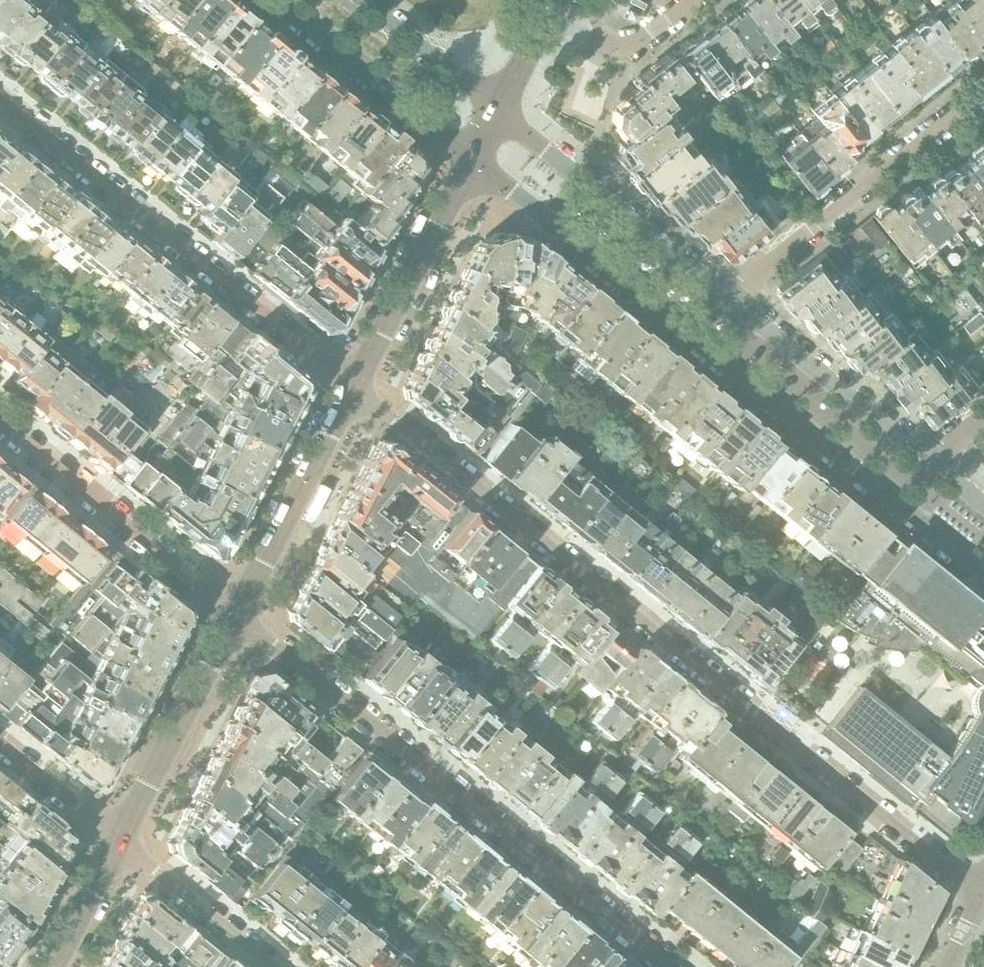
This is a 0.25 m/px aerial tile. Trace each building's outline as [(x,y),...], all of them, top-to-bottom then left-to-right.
[(40,20),(45,13),(35,6),(36,4),(32,0),(24,0),(0,31),(0,50),(10,58),(40,20)] [(24,0),(0,0),(0,31),(24,0)] [(161,0),(134,0),(150,13),(161,0)] [(171,30),(196,0),(161,0),(150,13),(171,30)] [(229,1),(228,0),(196,0),(171,30),(192,47),(229,1)] [(618,3),(616,6),(627,12),(629,8),(634,11),(640,9),(642,5),(645,7),(649,4),(650,0),(652,1),(653,0),(613,0),(618,3)] [(788,26),(768,0),(740,0),(740,1),(739,2),(738,3),(774,47),(789,35),(796,43),(799,40),(788,26)] [(808,11),(799,0),(768,0),(788,26),(798,19),(807,32),(818,24),(808,11)] [(808,11),(816,4),(822,10),(825,8),(831,14),(836,10),(828,0),(799,0),(808,11)] [(953,3),(983,43),(983,42),(983,0),(957,0),(953,3)] [(214,65),(252,20),(250,18),(248,14),(242,9),(237,8),(229,1),(192,47),(214,65)] [(121,16),(129,6),(124,2),(116,12),(121,16)] [(774,47),(738,3),(738,4),(730,10),(726,10),(721,14),(719,18),(718,19),(755,62),(769,51),(776,59),(780,55),(774,47)] [(981,39),(953,3),(933,19),(961,55),(963,54),(968,54),(974,50),(975,44),(981,39)] [(25,65),(32,71),(66,28),(65,28),(69,23),(76,15),(70,10),(63,18),(60,15),(56,20),(50,28),(40,20),(10,58),(20,66),(25,65)] [(146,30),(152,21),(147,17),(140,25),(146,30)] [(755,62),(718,19),(712,24),(711,24),(706,25),(700,30),(697,35),(728,70),(736,81),(752,68),(755,72),(765,84),(770,81),(761,70),(755,62)] [(956,59),(961,55),(933,19),(914,34),(943,70),(945,73),(955,65),(956,59)] [(214,65),(237,84),(275,38),(267,32),(264,27),(265,27),(259,22),(258,22),(254,21),(252,20),(214,65)] [(38,81),(48,89),(63,70),(83,44),(73,36),(74,35),(70,32),(74,27),(69,23),(65,28),(66,28),(32,71),(38,75),(38,81)] [(892,38),(887,31),(883,34),(888,41),(892,38)] [(69,101),(113,47),(120,38),(113,32),(105,43),(102,43),(95,52),(94,51),(93,52),(83,44),(63,70),(48,89),(58,97),(63,96),(69,101)] [(943,70),(914,34),(892,51),(905,68),(903,70),(899,74),(913,93),(916,97),(926,89),(923,85),(930,80),(935,80),(945,73),(943,70)] [(735,82),(736,81),(728,70),(697,35),(698,36),(693,39),(691,39),(690,39),(688,40),(686,41),(685,41),(684,42),(683,42),(682,43),(681,44),(680,45),(679,47),(679,48),(678,49),(677,50),(691,68),(698,76),(713,95),(724,86),(727,89),(731,85),(740,96),(744,93),(735,82)] [(258,101),(295,55),(288,49),(285,44),(286,44),(280,39),(279,39),(275,38),(237,84),(258,101)] [(855,48),(850,42),(843,47),(848,53),(855,48)] [(906,99),(913,93),(899,74),(903,70),(905,68),(892,51),(886,44),(874,53),(877,58),(863,70),(862,70),(895,112),(906,104),(906,99)] [(76,111),(86,120),(116,81),(107,74),(113,66),(112,66),(122,54),(113,47),(69,101),(76,106),(76,111)] [(620,131),(625,136),(663,105),(670,99),(663,91),(688,70),(691,68),(677,50),(675,52),(677,54),(672,58),(668,53),(655,64),(657,67),(653,70),(651,67),(637,78),(641,82),(628,92),(631,96),(622,103),(621,108),(619,123),(620,131)] [(266,135),(280,118),(317,72),(309,66),(304,59),(296,55),(295,55),(258,101),(271,112),(267,116),(271,119),(261,132),(266,135)] [(151,79),(159,70),(153,64),(145,74),(151,79)] [(885,120),(895,112),(862,70),(846,82),(836,71),(832,74),(842,86),(831,94),(846,113),(857,104),(873,125),(880,119),(885,120)] [(280,118),(301,135),(338,89),(330,83),(329,80),(327,78),(325,76),(322,74),(319,73),(317,72),(280,118)] [(170,94),(178,85),(173,80),(165,90),(170,94)] [(107,132),(138,94),(141,89),(132,82),(126,90),(116,81),(86,120),(96,128),(101,127),(107,132)] [(203,83),(195,93),(216,110),(224,101),(203,83)] [(301,135),(321,152),(359,105),(338,89),(301,135)] [(780,104),(788,97),(783,91),(775,97),(780,104)] [(126,147),(159,107),(149,99),(145,103),(137,96),(138,95),(138,94),(107,132),(104,135),(115,143),(120,142),(126,147)] [(821,119),(820,120),(845,152),(855,144),(856,139),(862,133),(865,137),(876,128),(873,125),(857,104),(846,113),(831,94),(813,108),(821,119)] [(321,152),(342,169),(380,122),(372,116),(367,110),(359,105),(321,152)] [(621,163),(630,175),(680,133),(682,135),(699,122),(707,115),(704,110),(695,117),(694,116),(680,127),(663,105),(625,136),(621,139),(622,139),(618,142),(617,150),(624,160),(621,163)] [(143,166),(175,127),(165,119),(169,115),(159,107),(126,147),(133,153),(133,158),(143,166)] [(159,174),(165,179),(198,139),(201,135),(182,119),(175,127),(143,166),(154,175),(159,174)] [(800,135),(831,174),(832,173),(836,173),(842,168),(842,165),(844,164),(841,161),(847,157),(847,154),(845,152),(820,120),(800,135)] [(342,169),(363,186),(401,143),(403,140),(393,132),(393,133),(388,127),(380,122),(342,169)] [(12,147),(6,142),(6,137),(0,132),(0,162),(12,147)] [(254,132),(247,142),(253,147),(255,148),(263,139),(254,132)] [(680,133),(630,175),(630,176),(630,180),(636,188),(641,189),(651,201),(653,199),(708,156),(717,148),(714,144),(698,156),(682,135),(680,133)] [(822,181),(831,174),(800,135),(791,142),(795,147),(782,157),(792,171),(811,195),(812,194),(815,193),(822,188),(823,185),(824,184),(822,181)] [(182,198),(214,158),(204,150),(208,146),(198,139),(165,179),(172,184),(172,190),(182,198)] [(364,187),(340,216),(374,243),(386,228),(385,222),(397,207),(396,200),(408,186),(405,183),(413,172),(411,152),(401,143),(364,187)] [(980,146),(971,152),(970,158),(963,163),(983,191),(983,151),(980,146)] [(3,198),(34,160),(24,152),(19,153),(12,147),(0,162),(0,196),(3,198)] [(742,170),(761,154),(750,151),(739,160),(742,170)] [(709,157),(708,156),(653,199),(662,209),(667,211),(677,222),(679,220),(728,181),(709,157)] [(223,165),(214,158),(182,198),(192,206),(197,205),(203,210),(232,174),(236,169),(226,161),(223,165)] [(51,178),(44,173),(44,168),(34,160),(3,198),(0,203),(0,210),(5,214),(9,210),(18,218),(51,178)] [(963,163),(955,169),(950,169),(940,177),(973,216),(976,220),(983,214),(983,191),(963,163)] [(249,273),(264,254),(266,252),(248,238),(253,232),(259,236),(270,223),(264,218),(267,215),(270,218),(283,203),(289,194),(298,182),(284,170),(269,188),(259,179),(246,195),(215,235),(210,241),(249,273)] [(233,175),(232,174),(203,210),(198,216),(206,222),(205,227),(215,235),(246,195),(237,188),(240,183),(232,176),(233,175)] [(973,216),(940,177),(935,176),(929,180),(928,186),(921,191),(955,235),(967,226),(964,223),(973,216)] [(36,235),(70,195),(63,189),(63,183),(56,177),(51,178),(18,218),(17,219),(36,235)] [(706,243),(754,203),(735,179),(730,183),(728,181),(679,220),(687,231),(693,232),(704,243),(704,244),(706,243)] [(338,180),(325,196),(336,205),(349,189),(338,180)] [(947,242),(955,235),(921,191),(919,188),(911,194),(907,193),(903,194),(900,196),(898,200),(898,203),(931,245),(933,247),(944,238),(947,242)] [(45,240),(57,249),(92,206),(82,198),(76,199),(70,195),(36,235),(37,235),(26,248),(34,254),(45,240)] [(377,246),(374,243),(340,216),(331,209),(323,217),(301,200),(292,211),(365,270),(377,246)] [(758,200),(754,203),(706,243),(710,249),(715,246),(724,257),(732,259),(767,231),(776,224),(758,200)] [(931,245),(898,203),(897,201),(889,207),(886,203),(873,214),(907,259),(913,266),(925,256),(922,252),(931,245)] [(57,249),(76,265),(108,225),(102,220),(102,215),(92,206),(57,249)] [(365,270),(292,211),(284,220),(308,240),(301,248),(354,291),(365,270)] [(888,240),(870,217),(859,225),(877,249),(888,240)] [(99,276),(130,238),(120,230),(115,231),(108,225),(76,265),(86,273),(90,269),(99,276)] [(342,314),(354,291),(301,248),(282,233),(266,252),(264,254),(342,314)] [(501,275),(507,235),(505,235),(498,236),(491,238),(483,242),(473,252),(466,266),(478,275),(476,286),(485,293),(482,316),(499,317),(502,289),(503,289),(505,279),(501,275)] [(512,235),(507,235),(501,275),(505,279),(503,289),(515,290),(514,294),(520,296),(522,296),(521,290),(541,251),(530,242),(520,236),(512,235)] [(112,280),(121,288),(149,253),(130,238),(99,276),(109,284),(112,280)] [(551,289),(566,271),(541,251),(521,290),(522,296),(522,301),(519,307),(516,314),(526,318),(528,314),(534,317),(551,289)] [(137,307),(168,269),(149,253),(121,288),(131,296),(128,299),(137,307)] [(637,261),(627,253),(622,259),(632,267),(637,261)] [(791,315),(799,309),(842,277),(823,253),(778,288),(777,296),(786,307),(785,307),(791,315)] [(339,319),(342,314),(264,254),(249,273),(322,332),(334,330),(339,319)] [(848,269),(857,262),(854,258),(842,267),(845,271),(848,269)] [(853,274),(865,265),(860,259),(857,262),(848,269),(853,274)] [(501,347),(507,336),(482,316),(485,293),(476,286),(478,275),(466,266),(446,303),(486,335),(487,336),(488,335),(501,347)] [(150,311),(160,320),(188,285),(168,269),(137,307),(127,319),(131,322),(138,314),(137,313),(140,310),(147,316),(150,311)] [(534,317),(551,331),(587,288),(566,271),(551,289),(534,317)] [(817,331),(822,329),(864,295),(847,274),(842,277),(799,309),(805,316),(804,322),(810,331),(817,331)] [(95,289),(100,283),(96,279),(91,286),(95,289)] [(876,293),(888,284),(884,279),(872,288),(876,293)] [(175,339),(207,300),(188,285),(160,320),(169,327),(166,331),(175,339)] [(976,304),(963,286),(958,290),(971,308),(976,304)] [(574,358),(613,310),(587,288),(551,331),(564,342),(551,358),(565,369),(574,358)] [(838,349),(885,312),(869,291),(822,329),(828,336),(827,340),(828,344),(831,347),(834,348),(838,349)] [(11,303),(1,295),(0,297),(0,317),(11,303)] [(207,347),(230,319),(207,300),(175,339),(163,353),(187,373),(192,366),(207,347)] [(26,322),(17,315),(21,311),(11,303),(0,317),(0,355),(26,322)] [(446,303),(434,327),(501,382),(506,376),(522,389),(531,378),(518,368),(506,373),(503,365),(487,351),(482,352),(479,345),(486,335),(446,303)] [(863,368),(864,367),(909,331),(891,308),(885,312),(838,349),(845,358),(847,356),(854,366),(862,367),(863,368)] [(587,371),(601,381),(641,332),(613,310),(574,358),(587,371)] [(983,322),(983,319),(979,312),(962,325),(969,334),(983,322)] [(16,374),(48,334),(41,328),(44,324),(33,315),(26,322),(0,355),(0,367),(5,370),(10,369),(16,374)] [(264,347),(230,319),(207,347),(228,365),(235,357),(248,367),(264,347)] [(501,382),(434,327),(422,351),(464,386),(465,384),(506,418),(508,416),(514,421),(526,406),(515,397),(522,389),(506,376),(501,382)] [(513,357),(525,334),(512,327),(507,336),(501,347),(513,357)] [(889,384),(931,349),(914,327),(909,331),(864,367),(871,377),(874,379),(878,379),(880,378),(886,386),(889,384)] [(628,403),(668,355),(669,355),(641,332),(601,381),(603,383),(628,403)] [(48,334),(16,374),(11,381),(18,386),(18,391),(28,399),(68,349),(50,335),(48,334)] [(143,357),(149,351),(141,344),(136,351),(143,357)] [(915,399),(953,369),(934,346),(931,349),(889,384),(894,391),(894,395),(896,399),(899,403),(903,405),(905,405),(906,406),(915,399)] [(296,403),(243,377),(228,365),(207,347),(192,366),(195,369),(231,397),(284,426),(296,403)] [(301,377),(264,347),(248,367),(235,357),(228,365),(243,377),(296,403),(304,387),(301,377)] [(89,366),(68,349),(28,399),(25,403),(26,408),(37,417),(39,413),(46,419),(78,378),(79,379),(89,366)] [(458,393),(464,386),(422,351),(410,374),(477,428),(481,424),(484,419),(483,412),(470,402),(459,400),(458,393)] [(650,421),(688,375),(681,369),(680,365),(668,355),(628,403),(650,421)] [(953,369),(915,399),(920,406),(919,413),(925,421),(932,422),(978,386),(959,364),(953,369)] [(63,438),(101,393),(102,394),(110,383),(89,366),(79,379),(78,378),(46,419),(53,424),(53,430),(63,438)] [(271,452),(284,426),(231,397),(195,369),(186,380),(206,396),(207,396),(198,407),(225,425),(271,452)] [(705,384),(690,372),(688,375),(650,421),(667,435),(664,440),(662,438),(655,447),(660,452),(671,438),(711,389),(705,384)] [(477,428),(410,374),(403,388),(405,399),(476,455),(493,434),(481,424),(477,428)] [(544,404),(555,391),(541,380),(530,393),(534,396),(544,404)] [(80,446),(86,451),(131,395),(118,384),(106,398),(102,394),(101,393),(63,438),(74,447),(80,446)] [(671,438),(694,457),(731,410),(725,404),(724,400),(711,389),(671,438)] [(93,463),(119,484),(137,462),(129,456),(149,433),(135,421),(146,407),(131,395),(86,451),(93,457),(93,463)] [(617,418),(626,408),(621,404),(613,414),(617,418)] [(245,501),(271,452),(225,425),(198,407),(165,447),(194,471),(193,474),(245,501)] [(694,457),(715,474),(753,427),(747,422),(749,420),(733,407),(731,410),(694,457)] [(639,436),(647,426),(643,423),(635,432),(639,436)] [(501,476),(530,441),(511,425),(482,461),(501,476)] [(741,485),(742,487),(775,447),(768,440),(768,436),(755,425),(753,427),(715,474),(736,491),(741,485)] [(613,437),(605,431),(603,429),(596,436),(606,445),(613,437)] [(501,476),(519,490),(548,454),(552,456),(561,446),(547,434),(540,441),(534,436),(530,441),(501,476)] [(505,605),(536,566),(534,564),(534,565),(515,550),(515,549),(381,441),(377,437),(372,440),(373,446),(367,456),(335,517),(322,542),(311,565),(388,627),(393,632),(419,600),(473,644),(505,605)] [(519,490),(532,501),(571,453),(561,446),(552,456),(548,454),(519,490)] [(764,504),(797,464),(788,457),(788,451),(781,446),(775,447),(742,487),(764,504)] [(551,516),(585,474),(568,459),(572,454),(571,453),(532,501),(551,516)] [(218,553),(245,501),(193,474),(181,495),(139,460),(137,462),(119,484),(207,555),(218,553)] [(787,523),(819,482),(810,474),(809,469),(802,463),(797,464),(764,504),(787,523)] [(0,472),(0,513),(24,483),(26,480),(15,471),(11,472),(10,473),(4,468),(0,472)] [(551,516),(569,532),(604,489),(585,474),(551,516)] [(810,536),(840,499),(831,492),(831,486),(824,481),(819,482),(787,523),(807,539),(810,536)] [(22,535),(51,500),(40,492),(36,492),(28,486),(1,519),(22,535)] [(603,529),(623,504),(604,489),(569,532),(589,547),(603,529)] [(724,509),(735,496),(730,492),(720,505),(724,509)] [(810,536),(831,553),(861,516),(840,499),(810,536)] [(22,535),(41,551),(68,519),(61,513),(61,508),(51,500),(22,535)] [(589,547),(606,562),(641,520),(623,504),(603,529),(589,547)] [(748,522),(760,509),(755,505),(744,518),(748,522)] [(626,578),(676,516),(671,512),(656,531),(641,520),(606,562),(626,578)] [(645,593),(680,551),(665,538),(680,520),(676,516),(626,578),(645,593)] [(831,553),(854,571),(884,534),(861,516),(831,553)] [(61,567),(89,532),(79,523),(75,524),(68,519),(41,551),(61,567)] [(89,532),(61,567),(81,582),(90,571),(107,550),(100,544),(100,540),(89,532)] [(983,658),(983,611),(979,607),(977,610),(977,609),(976,610),(960,597),(895,543),(892,547),(882,539),(885,536),(884,534),(854,571),(867,582),(857,593),(845,583),(838,591),(827,608),(838,617),(835,620),(838,622),(848,629),(859,635),(866,637),(864,643),(872,645),(879,647),(894,650),(900,650),(907,651),(913,651),(920,642),(964,678),(965,677),(964,677),(977,666),(983,658)] [(127,599),(146,578),(109,547),(107,550),(90,571),(127,599)] [(645,593),(662,608),(697,565),(680,551),(645,593)] [(681,623),(716,580),(705,571),(710,565),(702,559),(697,565),(662,608),(681,623)] [(311,565),(298,590),(344,627),(359,639),(370,648),(380,636),(390,644),(395,638),(396,637),(390,632),(388,633),(385,630),(388,627),(311,565)] [(519,613),(526,619),(555,582),(536,566),(505,605),(513,612),(489,640),(501,650),(521,624),(514,619),(519,613)] [(180,626),(127,599),(90,571),(81,582),(73,591),(116,623),(168,650),(180,626)] [(0,586),(0,588),(7,594),(17,582),(6,573),(0,580),(0,583),(1,584),(0,586)] [(127,599),(180,626),(184,618),(182,607),(166,594),(146,578),(127,599)] [(681,623),(699,638),(734,595),(716,580),(681,623)] [(17,597),(21,600),(28,591),(17,582),(7,594),(15,600),(17,597)] [(542,636),(574,597),(555,582),(526,619),(531,623),(527,629),(521,624),(501,650),(511,658),(534,630),(542,636)] [(784,597),(776,606),(780,609),(787,600),(797,608),(802,602),(805,605),(799,611),(812,621),(823,608),(795,585),(785,597),(784,597)] [(290,621),(325,651),(344,627),(298,590),(287,611),(290,621)] [(28,591),(21,600),(34,611),(42,602),(36,597),(28,591)] [(155,673),(168,650),(116,623),(73,591),(58,611),(104,647),(155,673)] [(776,606),(784,597),(780,593),(772,603),(776,606)] [(18,604),(14,601),(15,600),(7,594),(0,602),(0,605),(11,614),(18,604)] [(716,646),(733,660),(771,612),(763,605),(758,611),(747,601),(745,602),(735,594),(735,595),(734,595),(699,638),(700,639),(711,647),(715,646),(715,647),(716,646)] [(556,643),(563,648),(593,612),(574,597),(542,636),(550,642),(527,671),(538,680),(530,689),(530,690),(558,656),(551,650),(556,643)] [(31,614),(18,604),(11,614),(23,624),(31,614)] [(144,695),(155,673),(104,647),(58,611),(47,624),(63,638),(66,635),(98,660),(94,668),(96,669),(144,695)] [(571,660),(578,666),(603,635),(610,627),(593,612),(563,648),(569,654),(564,660),(558,656),(530,690),(538,696),(546,687),(548,688),(571,660)] [(771,612),(733,660),(750,674),(750,675),(750,679),(761,688),(782,661),(794,646),(796,643),(786,635),(787,634),(775,624),(780,619),(771,612)] [(51,633),(37,622),(30,631),(43,643),(51,633)] [(619,667),(636,647),(610,627),(603,635),(578,666),(579,667),(574,673),(598,693),(612,676),(598,657),(602,654),(619,667)] [(411,680),(428,659),(408,643),(405,647),(395,638),(390,644),(380,657),(362,679),(363,679),(364,680),(366,684),(370,687),(374,688),(382,695),(401,672),(411,680)] [(362,679),(380,657),(370,648),(359,639),(350,651),(358,657),(348,669),(361,680),(363,679),(362,679)] [(132,719),(144,695),(96,669),(94,668),(92,669),(59,642),(43,662),(52,670),(83,694),(132,719)] [(623,699),(624,700),(654,663),(636,647),(619,667),(613,676),(612,676),(598,693),(599,694),(604,688),(613,696),(591,722),(599,729),(591,739),(592,740),(599,732),(603,726),(620,705),(618,705),(623,699)] [(507,656),(499,649),(492,658),(500,664),(507,656)] [(0,666),(0,708),(26,677),(28,674),(7,657),(0,666)] [(406,717),(411,718),(445,679),(434,670),(437,667),(428,659),(411,680),(401,672),(381,696),(391,705),(393,703),(401,710),(402,714),(406,717)] [(485,681),(497,665),(498,665),(493,661),(489,667),(486,665),(478,675),(485,681)] [(618,705),(620,705),(603,726),(599,732),(592,740),(594,741),(602,731),(612,740),(634,713),(642,720),(675,680),(654,663),(624,700),(623,699),(618,705)] [(120,742),(132,719),(83,694),(52,670),(42,681),(44,683),(38,691),(43,696),(71,717),(120,742)] [(244,694),(296,736),(314,715),(264,674),(253,676),(244,694)] [(441,745),(442,744),(460,721),(451,714),(469,692),(458,683),(455,687),(445,679),(411,718),(413,720),(415,725),(419,728),(424,729),(432,735),(430,737),(441,745)] [(640,763),(695,696),(675,680),(642,720),(651,727),(630,754),(640,763)] [(980,684),(976,688),(973,693),(971,698),(970,704),(971,710),(973,713),(971,719),(961,735),(950,751),(947,756),(934,746),(933,745),(932,747),(859,687),(820,736),(910,808),(910,807),(916,799),(924,806),(931,796),(968,827),(983,795),(983,683),(980,684)] [(462,759),(497,717),(503,709),(492,700),(487,707),(469,692),(451,714),(460,721),(442,744),(450,750),(452,754),(456,757),(461,759),(462,759)] [(244,694),(231,719),(278,757),(296,772),(297,771),(300,772),(308,779),(306,782),(311,786),(294,807),(306,817),(359,751),(343,738),(333,751),(325,760),(315,752),(296,736),(244,694)] [(108,765),(120,742),(71,717),(43,696),(38,703),(28,716),(58,739),(108,765)] [(558,712),(565,704),(557,696),(550,705),(558,712)] [(678,754),(680,756),(712,717),(715,712),(695,696),(640,763),(651,772),(673,745),(681,751),(678,754)] [(98,783),(108,765),(58,739),(28,716),(24,713),(13,725),(87,786),(98,783)] [(461,761),(479,776),(515,732),(497,717),(462,759),(461,761)] [(702,783),(734,743),(716,727),(719,723),(712,717),(680,756),(693,767),(689,773),(702,783)] [(259,778),(265,783),(285,799),(294,807),(311,786),(306,782),(295,773),(296,772),(278,757),(231,719),(217,745),(259,778)] [(540,741),(549,730),(545,727),(536,738),(540,741)] [(479,776),(498,791),(534,747),(515,732),(479,776)] [(323,742),(315,752),(325,760),(333,751),(323,742)] [(719,787),(734,799),(762,765),(734,743),(702,783),(714,793),(719,787)] [(288,839),(306,817),(294,807),(285,799),(265,783),(259,778),(217,745),(204,770),(288,839)] [(517,807),(554,763),(534,747),(498,791),(517,807)] [(349,813),(380,774),(374,769),(374,764),(365,756),(330,798),(349,813)] [(671,775),(679,764),(673,760),(665,770),(671,775)] [(554,837),(609,768),(601,761),(579,789),(571,782),(573,779),(573,778),(537,822),(554,837)] [(517,807),(537,822),(573,778),(554,763),(517,807)] [(761,821),(789,787),(762,765),(734,799),(761,821)] [(554,837),(573,852),(606,811),(600,806),(622,779),(609,768),(554,837)] [(270,861),(288,839),(204,770),(191,795),(266,856),(265,857),(270,861)] [(368,829),(403,786),(394,779),(388,781),(380,774),(349,813),(368,829)] [(2,825),(55,868),(64,850),(67,840),(65,829),(44,812),(18,791),(0,776),(0,806),(10,814),(2,825)] [(368,829),(388,845),(420,806),(413,801),(413,795),(403,786),(368,829)] [(761,821),(788,843),(816,809),(789,787),(761,821)] [(266,856),(191,795),(177,821),(221,856),(247,877),(255,868),(256,868),(265,857),(266,856)] [(592,867),(625,826),(619,822),(624,816),(629,821),(645,801),(637,795),(617,820),(606,811),(573,852),(592,867)] [(592,867),(612,884),(645,843),(638,837),(658,812),(645,801),(629,821),(634,825),(630,830),(625,826),(592,867)] [(721,815),(729,805),(724,801),(716,811),(721,815)] [(397,857),(406,864),(425,840),(434,848),(452,826),(423,803),(420,806),(388,845),(400,854),(397,857)] [(816,809),(788,843),(816,866),(841,836),(844,832),(816,809)] [(214,864),(221,856),(177,821),(167,841),(169,852),(234,904),(244,891),(237,885),(238,884),(231,878),(233,876),(219,866),(218,867),(214,864)] [(2,825),(0,823),(0,864),(40,896),(55,868),(2,825)] [(441,888),(476,845),(452,826),(434,848),(425,840),(406,864),(424,879),(427,876),(441,888)] [(665,859),(669,853),(685,834),(675,826),(655,851),(645,843),(612,884),(632,900),(665,859)] [(653,915),(659,907),(687,871),(684,874),(676,868),(696,843),(685,834),(669,853),(665,859),(632,900),(651,915),(651,916),(652,917),(653,915)] [(842,872),(859,850),(848,842),(831,863),(842,872)] [(307,866),(320,850),(314,844),(300,860),(307,866)] [(487,890),(504,868),(476,845),(441,888),(450,895),(448,898),(460,908),(479,884),(487,890)] [(776,860),(783,850),(779,846),(771,855),(776,860)] [(783,850),(776,860),(781,863),(788,854),(783,850)] [(270,913),(302,872),(283,856),(247,899),(258,908),(263,908),(270,913)] [(878,901),(922,923),(925,917),(924,917),(929,907),(930,905),(931,905),(936,894),(935,894),(936,891),(896,859),(894,865),(899,867),(884,900),(879,898),(878,901)] [(40,896),(0,864),(0,904),(25,924),(40,896)] [(481,920),(493,930),(527,887),(504,868),(487,890),(479,884),(460,908),(479,923),(481,920)] [(659,907),(685,928),(713,892),(687,871),(659,907)] [(276,923),(287,931),(322,888),(302,872),(270,913),(276,918),(276,923)] [(392,902),(405,886),(404,885),(409,878),(403,872),(388,891),(392,895),(388,899),(392,902)] [(795,884),(804,891),(808,886),(808,885),(813,879),(808,874),(802,881),(800,879),(795,884)] [(718,886),(723,880),(719,877),(714,883),(718,886)] [(722,890),(727,883),(723,880),(718,886),(722,890)] [(827,888),(818,880),(815,888),(825,893),(827,888)] [(804,891),(795,884),(792,888),(801,895),(804,891)] [(539,932),(556,911),(527,887),(493,930),(503,938),(501,941),(512,950),(531,926),(539,932)] [(308,944),(341,903),(322,888),(287,931),(297,940),(302,939),(308,944)] [(801,895),(792,888),(789,892),(798,899),(801,895)] [(823,897),(825,893),(815,888),(813,892),(823,897)] [(373,904),(380,895),(374,891),(367,899),(373,904)] [(685,928),(711,949),(739,913),(713,892),(685,928)] [(798,899),(789,892),(786,896),(794,903),(798,899)] [(821,902),(823,897),(813,892),(811,897),(821,902)] [(224,958),(148,897),(138,899),(130,913),(173,948),(197,966),(216,966),(224,958)] [(821,902),(811,897),(809,901),(819,906),(821,902)] [(818,908),(819,906),(809,901),(806,906),(814,913),(817,909),(818,908)] [(857,929),(856,931),(906,954),(906,955),(907,954),(906,954),(908,950),(908,951),(914,940),(913,939),(919,927),(920,927),(922,923),(878,901),(876,904),(881,906),(869,930),(864,928),(863,931),(857,929)] [(321,954),(327,959),(360,919),(341,903),(308,944),(309,950),(316,955),(321,954)] [(25,924),(0,904),(0,930),(13,940),(24,926),(25,924)] [(814,913),(806,906),(802,910),(811,917),(814,913)] [(539,966),(550,966),(580,930),(556,911),(539,932),(531,926),(512,950),(529,964),(532,961),(539,966)] [(173,948),(130,913),(118,936),(158,966),(184,966),(177,962),(169,960),(166,957),(173,948)] [(733,966),(738,966),(764,934),(739,913),(711,949),(733,966)] [(450,928),(457,920),(454,917),(447,925),(450,928)] [(769,927),(775,921),(774,921),(771,918),(765,924),(769,927)] [(327,959),(328,960),(328,965),(330,966),(353,966),(377,937),(379,935),(360,919),(327,959)] [(825,927),(816,920),(815,921),(813,924),(821,931),(825,927)] [(821,931),(813,924),(809,928),(818,936),(821,931)] [(875,966),(904,966),(902,963),(902,962),(906,954),(856,931),(853,929),(846,925),(841,934),(848,939),(852,942),(846,953),(875,966)] [(438,943),(446,932),(438,926),(430,936),(438,943)] [(791,966),(792,966),(793,966),(798,961),(801,957),(792,950),(795,946),(770,927),(769,927),(764,934),(738,966),(790,966),(791,966)] [(818,936),(809,928),(806,933),(815,940),(818,936)] [(13,940),(0,930),(0,959),(3,961),(13,948),(12,941),(13,940)] [(611,955),(580,930),(550,966),(602,966),(611,955)] [(815,940),(806,933),(802,937),(811,944),(815,940)] [(118,936),(107,958),(118,966),(158,966),(118,936)] [(396,952),(377,937),(353,966),(384,966),(396,952)] [(811,944),(802,937),(799,941),(808,949),(811,944)] [(808,949),(799,941),(795,946),(804,953),(808,949)] [(804,953),(795,946),(792,950),(801,957),(804,953)] [(396,952),(384,966),(414,966),(396,952)] [(846,953),(841,963),(837,961),(834,966),(875,966),(846,953)] [(618,964),(617,963),(616,964),(610,959),(612,956),(611,955),(602,966),(622,966),(618,964)] [(107,958),(102,966),(118,966),(107,958)] [(224,958),(216,966),(235,966),(224,958)]
